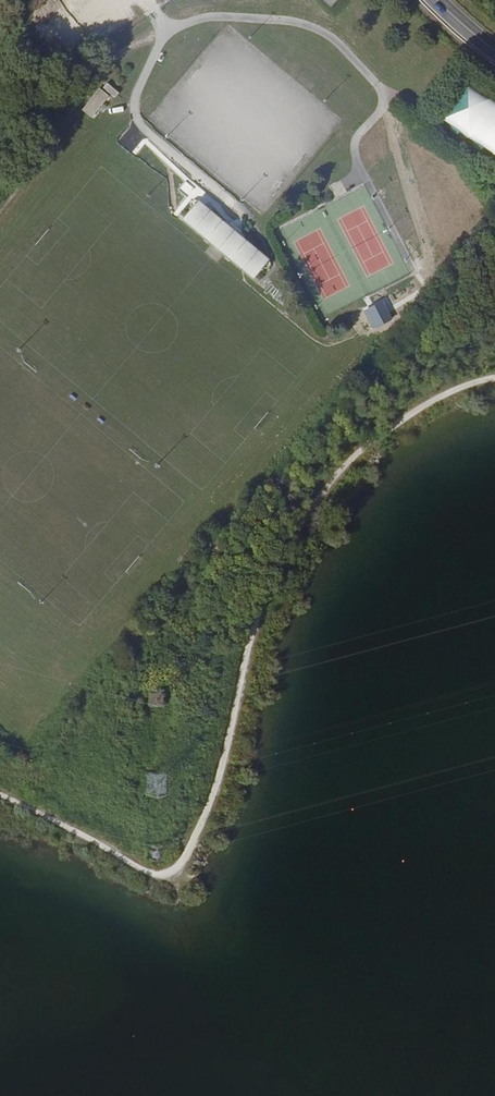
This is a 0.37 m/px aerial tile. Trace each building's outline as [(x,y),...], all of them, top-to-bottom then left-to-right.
[(468,78),(441,119),(494,155),(494,97),(468,78)] [(100,89),(84,109),(93,116),(108,96),(100,89)] [(196,211),(260,264),(266,256),(245,237),(246,235),(226,220),(225,221),(203,203),(196,211)] [(263,266),(260,264),(196,211),(192,207),(182,219),(253,279),(263,266)] [(387,318),(381,307),(367,315),(373,326),(387,318)]
